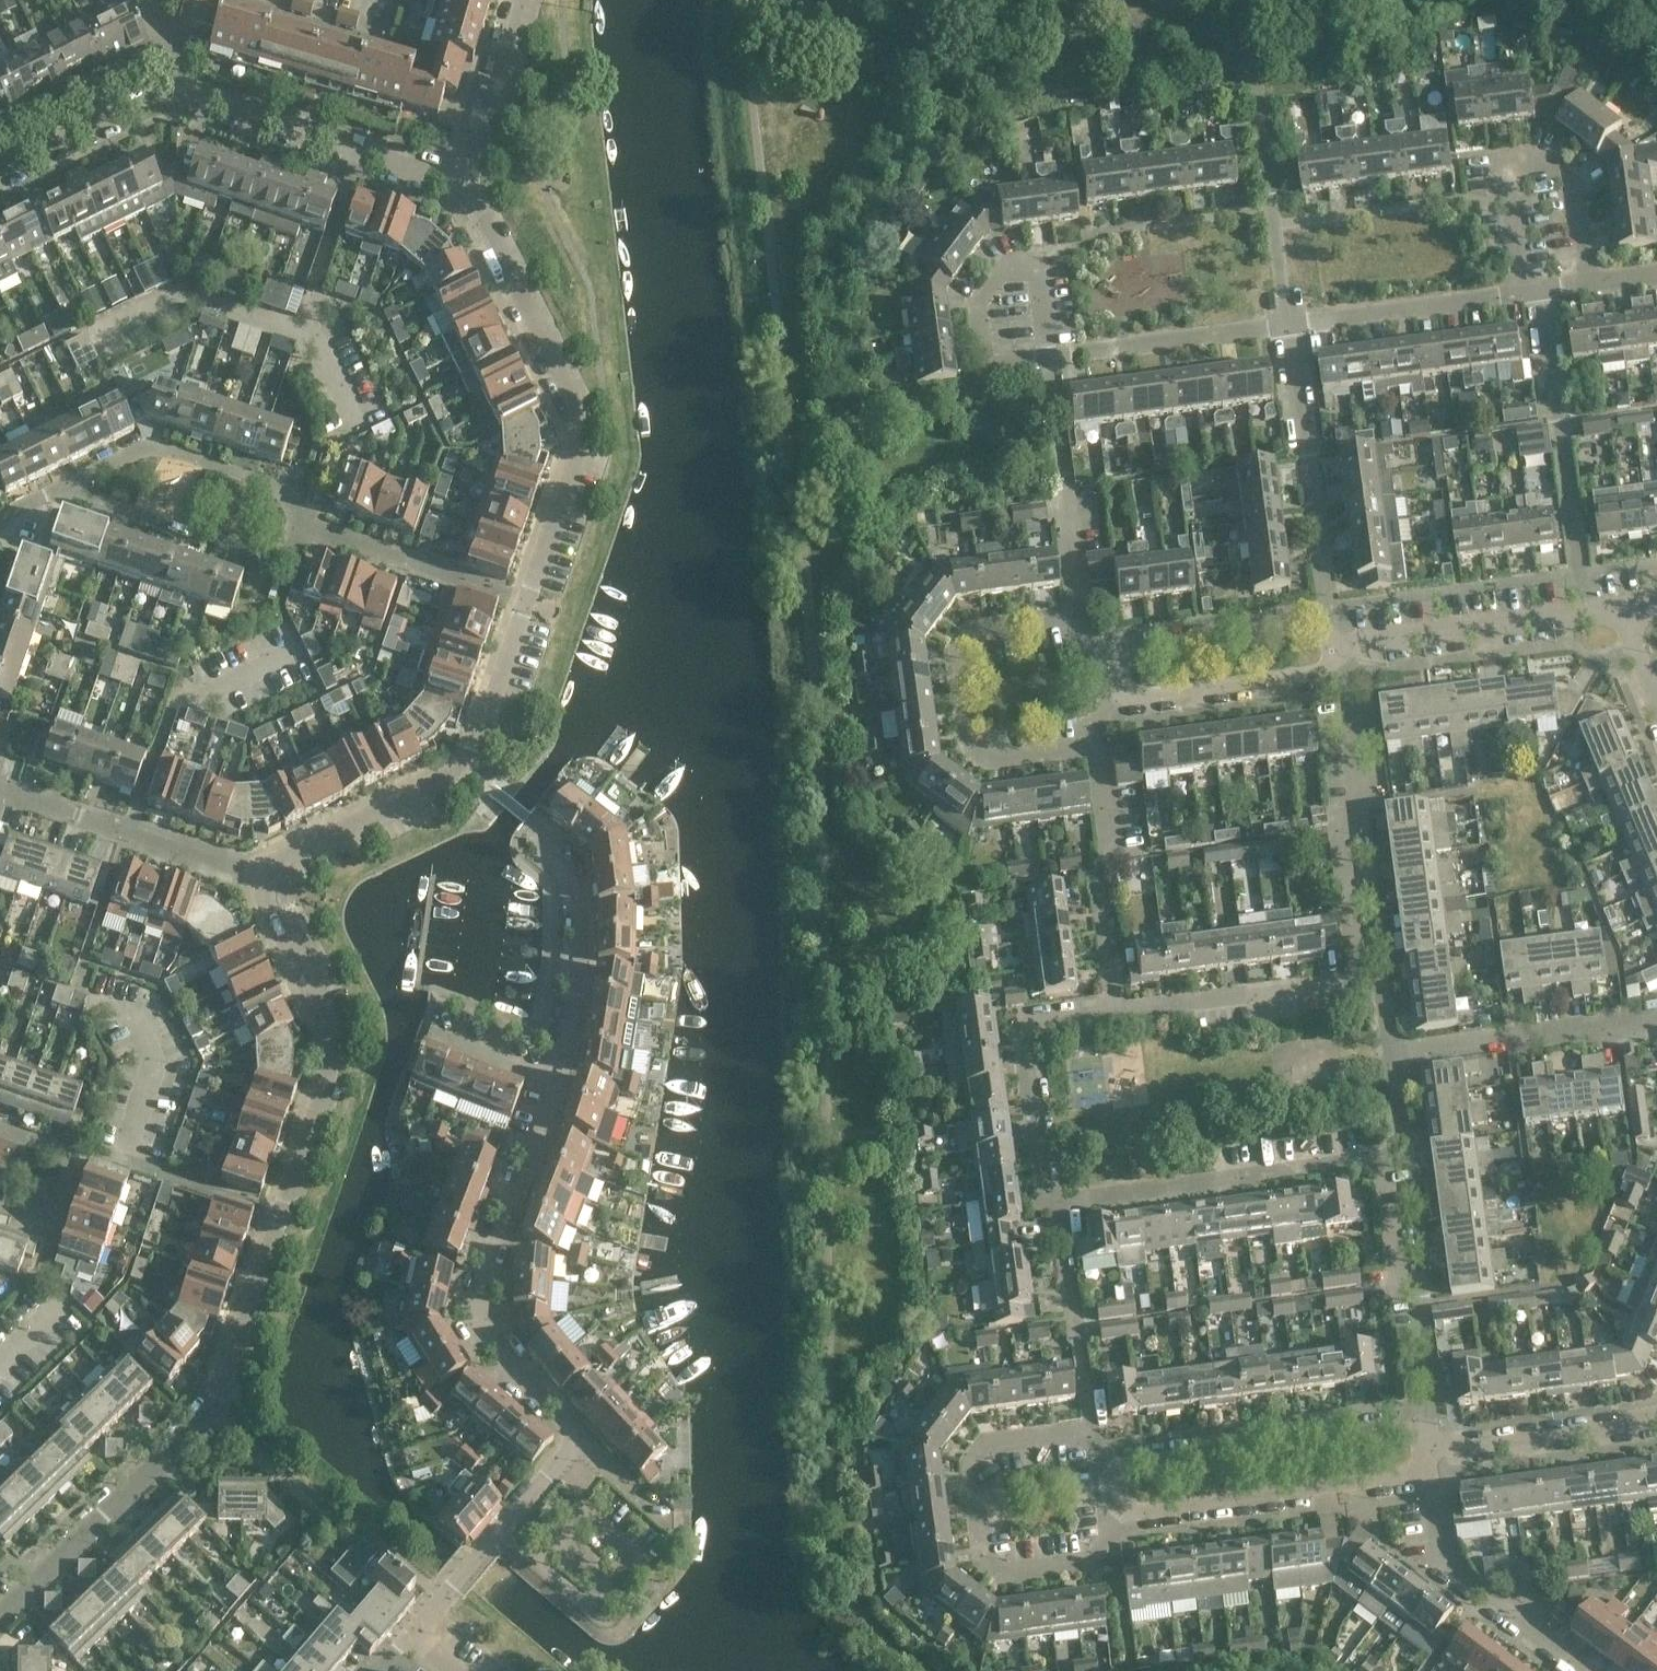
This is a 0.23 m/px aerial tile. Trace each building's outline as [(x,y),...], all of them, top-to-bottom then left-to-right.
[(119,3),(104,10),(110,22),(127,56),(149,45),(127,0),(126,0),(119,3)] [(215,32),(222,7),(201,1),(200,2),(194,0),(186,0),(180,22),(215,32)] [(292,5),(291,9),(301,12),(304,0),(293,0),(292,5)] [(312,11),(315,1),(310,0),(304,0),(301,12),(311,15),(312,11)] [(422,20),(437,24),(430,50),(441,53),(441,54),(451,56),(466,61),(466,60),(472,62),(486,14),(466,8),(444,2),(438,0),(428,0),(422,20)] [(491,0),(444,0),(444,2),(486,14),(491,0)] [(210,49),(233,56),(256,63),(268,20),(222,7),(215,32),(210,49)] [(340,9),(337,18),(336,22),(346,25),(350,12),(340,9)] [(356,28),(357,24),(360,15),(350,12),(346,25),(356,28)] [(110,22),(96,29),(91,17),(83,21),(105,67),(127,56),(110,22)] [(306,78),(312,56),(318,35),(268,20),(256,63),(306,78)] [(78,66),(91,59),(98,73),(106,68),(105,67),(83,21),(61,32),(78,66)] [(64,89),(72,85),(66,72),(78,66),(61,32),(40,42),(64,89)] [(36,33),(15,44),(19,52),(36,87),(48,80),(55,94),(64,89),(40,42),(36,33)] [(354,92),(360,70),(367,49),(318,35),(312,56),(306,78),(354,92)] [(409,85),(410,81),(415,63),(367,49),(360,70),(354,92),(403,106),(409,85)] [(29,106),(23,93),(36,87),(19,52),(0,62),(0,68),(21,111),(29,106)] [(441,54),(431,87),(445,91),(445,92),(456,96),(466,61),(441,54)] [(1480,57),(1476,58),(1477,67),(1479,80),(1485,79),(1488,75),(1487,67),(1487,66),(1486,66),(1485,62),(1480,57)] [(1485,79),(1479,80),(1480,86),(1485,125),(1510,121),(1505,82),(1502,64),(1487,67),(1488,75),(1485,79)] [(1473,81),(1479,80),(1477,67),(1467,69),(1469,78),(1473,81)] [(5,102),(12,115),(21,111),(0,68),(0,104),(5,102)] [(1468,71),(1445,74),(1447,84),(1452,125),(1459,124),(1460,128),(1485,125),(1480,86),(1479,80),(1473,81),(1469,78),(1468,71)] [(1555,88),(1532,91),(1530,79),(1505,82),(1510,121),(1548,116),(1555,88)] [(431,87),(410,81),(409,85),(403,106),(438,116),(445,92),(445,91),(431,87)] [(1574,102),(1565,95),(1555,88),(1548,116),(1578,139),(1602,108),(1581,92),(1574,102)] [(303,89),(300,102),(312,105),(315,92),(303,89)] [(1341,97),(1343,109),(1363,107),(1362,95),(1341,97)] [(1633,148),(1615,134),(1622,124),(1602,108),(1578,139),(1608,162),(1633,148)] [(1437,125),(1441,128),(1447,127),(1445,115),(1436,116),(1437,125)] [(1405,120),(1395,122),(1397,134),(1403,134),(1406,129),(1405,120)] [(1391,135),(1397,134),(1395,122),(1386,123),(1387,132),(1391,135)] [(1355,127),(1346,129),(1347,141),(1353,141),(1356,136),(1355,127)] [(1228,128),(1219,129),(1220,138),(1224,141),(1230,141),(1228,128)] [(1341,142),(1347,141),(1346,129),(1336,130),(1337,139),(1341,142)] [(1178,135),(1180,147),(1186,147),(1189,142),(1187,133),(1178,135)] [(1428,175),(1453,172),(1448,133),(1423,136),(1428,175)] [(1307,143),(1305,134),(1296,136),(1297,148),(1303,148),(1307,143)] [(1180,147),(1178,135),(1169,136),(1170,145),(1174,148),(1180,147)] [(1403,179),(1428,175),(1423,136),(1398,140),(1403,179)] [(1128,141),(1130,154),(1136,153),(1139,149),(1137,140),(1128,141)] [(1378,182),(1403,179),(1398,140),(1373,143),(1378,182)] [(1130,154),(1128,141),(1119,143),(1120,152),(1124,155),(1130,154)] [(1348,147),(1353,186),(1378,182),(1373,143),(1348,147)] [(1236,184),(1231,145),(1206,149),(1211,188),(1236,184)] [(1080,161),(1086,160),(1089,156),(1087,147),(1078,148),(1080,161)] [(1323,150),(1328,189),(1353,186),(1348,147),(1323,150)] [(1652,195),(1649,169),(1637,171),(1633,148),(1608,162),(1613,200),(1652,195)] [(1206,149),(1181,152),(1186,191),(1211,188),(1206,149)] [(173,165),(174,195),(207,206),(223,158),(199,150),(192,172),(173,165)] [(1298,153),(1303,192),(1328,189),(1323,150),(1298,153)] [(1181,152),(1156,156),(1161,195),(1186,191),(1181,152)] [(174,195),(173,165),(155,174),(145,154),(123,164),(145,209),(174,195)] [(273,160),(263,156),(259,170),(245,166),(233,202),(255,209),(256,210),(273,160)] [(1156,156),(1131,159),(1136,198),(1161,195),(1156,156)] [(207,206),(214,208),(218,197),(233,202),(245,166),(223,158),(207,206)] [(1136,198),(1131,159),(1106,162),(1111,201),(1136,198)] [(291,181),(277,176),(282,163),(273,160),(256,210),(255,209),(252,221),(275,229),(291,181)] [(1106,162),(1081,166),(1086,205),(1111,201),(1106,162)] [(1045,164),(1046,177),(1052,176),(1055,172),(1054,163),(1045,164)] [(145,209),(123,164),(101,175),(124,221),(145,210),(145,209)] [(1046,177),(1045,164),(1035,166),(1036,175),(1041,178),(1046,177)] [(1035,166),(1020,168),(1022,186),(1027,225),(1053,222),(1047,183),(1046,177),(1041,178),(1036,175),(1035,166)] [(124,221),(101,175),(88,181),(82,168),(74,172),(103,231),(124,221)] [(103,231),(74,172),(64,177),(71,190),(59,196),(75,230),(81,242),(103,231)] [(318,175),(309,172),(304,185),(291,181),(275,229),(297,236),(301,225),(318,175)] [(336,196),(322,192),(327,178),(318,175),(301,225),(324,233),(336,196)] [(1053,222),(1078,218),(1072,179),(1047,183),(1053,222)] [(1022,186),(997,190),(998,202),(975,205),(990,230),(1027,225),(1022,186)] [(59,196),(45,203),(39,189),(30,194),(53,241),(75,230),(59,196)] [(30,194),(21,198),(28,211),(16,217),(32,251),(53,241),(30,194)] [(378,201),(358,194),(344,234),(365,241),(378,201)] [(1656,220),(1652,195),(1613,200),(1617,225),(1656,220)] [(397,208),(378,201),(365,241),(361,251),(380,257),(383,247),(397,208)] [(975,205),(961,224),(951,216),(935,237),(967,261),(990,230),(975,205)] [(383,247),(401,253),(402,254),(415,214),(397,208),(383,247)] [(415,214),(402,254),(412,263),(437,236),(429,228),(432,219),(415,214)] [(3,224),(0,218),(0,240),(11,262),(32,251),(16,217),(3,224)] [(1656,245),(1656,230),(1656,220),(1617,225),(1620,250),(1656,245)] [(462,256),(454,239),(445,243),(437,236),(412,263),(425,274),(425,275),(462,256)] [(935,237),(920,258),(930,265),(916,284),(944,291),(967,261),(935,237)] [(17,275),(11,262),(0,240),(0,283),(17,275)] [(462,256),(425,275),(412,281),(417,292),(430,285),(435,294),(472,275),(462,256)] [(169,282),(157,259),(145,265),(157,288),(169,282)] [(224,264),(215,288),(228,293),(236,268),(224,264)] [(134,271),(145,294),(157,288),(145,265),(134,271)] [(240,297),(248,272),(236,268),(228,293),(240,297)] [(472,275),(435,294),(443,311),(480,293),(472,275)] [(273,308),(282,283),(269,278),(260,303),(273,308)] [(345,297),(349,286),(339,282),(335,294),(345,297)] [(273,308),(285,312),(293,287),(282,283),(273,308)] [(916,284),(919,307),(906,309),(910,334),(949,329),(944,291),(916,284)] [(345,297),(354,301),(358,289),(349,286),(345,297)] [(369,305),(373,294),(362,290),(358,302),(369,305)] [(432,317),(441,337),(453,331),(490,313),(480,293),(443,311),(432,317)] [(1653,299),(1642,300),(1649,350),(1656,349),(1656,315),(1655,315),(1653,299)] [(1632,302),(1634,318),(1620,320),(1625,354),(1626,365),(1651,362),(1649,350),(1642,300),(1632,302)] [(1603,306),(1594,307),(1600,357),(1602,368),(1626,365),(1625,354),(1620,320),(1605,322),(1603,306)] [(93,320),(86,307),(64,317),(71,330),(82,325),(93,320)] [(388,323),(399,317),(394,307),(383,313),(388,323)] [(1570,327),(1574,361),(1600,357),(1594,307),(1582,308),(1585,325),(1570,327)] [(45,313),(38,317),(41,322),(48,318),(45,313)] [(490,313),(453,331),(441,337),(451,357),(500,333),(490,313)] [(394,335),(405,330),(401,321),(390,326),(394,335)] [(251,328),(240,325),(236,337),(247,341),(251,328)] [(258,344),(262,332),(251,328),(247,341),(258,344)] [(952,354),(949,329),(910,334),(913,359),(952,354)] [(399,345),(410,340),(405,330),(394,335),(399,345)] [(1518,330),(1493,333),(1497,367),(1513,364),(1515,383),(1525,381),(1532,380),(1530,362),(1523,363),(1518,330)] [(510,353),(500,333),(451,357),(461,377),(510,353)] [(1468,336),(1472,370),(1497,367),(1493,333),(1468,336)] [(92,346),(86,334),(76,339),(81,351),(92,346)] [(273,336),(269,350),(278,353),(283,339),(273,336)] [(1468,336),(1443,340),(1448,373),(1462,371),(1465,389),(1475,388),(1473,375),(1472,370),(1468,336)] [(236,337),(232,349),(243,353),(247,341),(236,337)] [(76,339),(65,344),(71,356),(81,351),(76,339)] [(1418,343),(1423,377),(1448,373),(1443,340),(1418,343)] [(25,363),(49,351),(44,341),(20,353),(25,363)] [(243,353),(253,357),(258,344),(247,341),(243,353)] [(1425,394),(1424,382),(1423,377),(1418,343),(1394,346),(1400,388),(1412,386),(1413,396),(1425,394)] [(87,363),(98,357),(92,346),(81,351),(87,363)] [(1394,346),(1369,350),(1376,401),(1388,399),(1387,390),(1400,388),(1394,346)] [(1376,401),(1369,350),(1344,353),(1349,387),(1362,385),(1364,403),(1376,401)] [(71,356),(77,368),(87,363),(81,351),(71,356)] [(893,352),(895,362),(907,360),(906,354),(902,351),(893,352)] [(519,370),(510,353),(461,377),(469,395),(481,389),(519,370)] [(1344,353),(1319,357),(1324,390),(1349,387),(1344,353)] [(913,359),(917,384),(956,379),(952,354),(913,359)] [(414,375),(425,370),(420,360),(409,366),(414,375)] [(908,366),(907,360),(895,362),(896,371),(905,370),(908,366)] [(1272,400),(1267,364),(1242,367),(1247,404),(1272,400)] [(1217,370),(1222,407),(1247,404),(1242,367),(1217,370)] [(6,387),(17,382),(11,370),(0,376),(6,387)] [(419,385),(430,379),(425,370),(414,375),(419,385)] [(481,389),(491,409),(529,390),(519,370),(481,389)] [(1197,410),(1222,407),(1217,370),(1192,374),(1197,410)] [(1173,414),(1197,410),(1192,374),(1168,377),(1173,414)] [(1475,388),(1485,387),(1483,377),(1479,375),(1473,375),(1475,388)] [(180,390),(167,425),(190,433),(202,398),(206,385),(184,377),(180,390)] [(1148,417),(1173,414),(1168,377),(1143,381),(1148,417)] [(1123,420),(1148,417),(1143,381),(1118,384),(1123,420)] [(1424,382),(1425,394),(1435,393),(1434,384),(1430,381),(1424,382)] [(22,394),(17,382),(6,387),(12,399),(22,394)] [(180,390),(157,382),(145,418),(167,425),(180,390)] [(1093,387),(1098,424),(1123,420),(1118,384),(1093,387)] [(0,390),(0,401),(2,404),(12,399),(6,387),(0,390)] [(1068,391),(1073,427),(1098,424),(1093,387),(1068,391)] [(501,429),(538,410),(529,390),(491,409),(501,429)] [(1331,395),(1324,395),(1326,408),(1336,407),(1335,398),(1331,395)] [(112,441),(134,430),(117,396),(96,407),(112,441)] [(202,398),(190,433),(213,441),(225,405),(202,398)] [(432,411),(443,406),(439,398),(428,403),(432,411)] [(1486,402),(1477,403),(1479,414),(1488,413),(1486,402)] [(225,405),(213,441),(235,448),(247,413),(225,405)] [(1265,419),(1274,418),(1273,405),(1267,406),(1264,410),(1265,419)] [(422,406),(412,411),(418,422),(427,417),(422,406)] [(437,422),(448,416),(443,406),(432,411),(437,422)] [(74,417),(91,451),(112,441),(96,407),(74,417)] [(1505,424),(1530,421),(1528,407),(1503,410),(1505,424)] [(539,442),(538,431),(547,427),(538,410),(501,429),(502,444),(539,442)] [(1477,410),(1461,412),(1464,429),(1480,427),(1477,410)] [(412,411),(403,415),(408,426),(418,422),(412,411)] [(1215,425),(1225,424),(1223,411),(1217,412),(1214,416),(1215,425)] [(1229,411),(1223,411),(1225,424),(1234,423),(1233,414),(1229,411)] [(1653,425),(1651,411),(1635,414),(1636,426),(1636,427),(1653,425)] [(235,448),(258,456),(270,421),(247,413),(235,448)] [(1616,416),(1618,430),(1636,427),(1636,426),(1635,414),(1616,416)] [(53,428),(70,462),(91,451),(74,417),(53,428)] [(1165,432),(1175,431),(1173,418),(1167,419),(1164,423),(1165,432)] [(1179,418),(1173,418),(1175,431),(1185,430),(1184,421),(1179,418)] [(1609,419),(1583,422),(1585,437),(1611,433),(1609,419)] [(258,456),(281,464),(293,428),(270,421),(258,456)] [(390,422),(381,426),(386,437),(395,433),(390,422)] [(444,436),(455,431),(450,422),(440,427),(444,436)] [(1129,424),(1123,425),(1125,438),(1135,437),(1134,428),(1129,424)] [(1115,439),(1125,438),(1123,425),(1117,426),(1114,430),(1115,439)] [(386,437),(381,426),(371,431),(376,442),(386,437)] [(1519,446),(1545,442),(1543,427),(1517,431),(1519,446)] [(31,439),(48,472),(70,462),(53,428),(31,439)] [(1355,429),(1342,430),(1344,445),(1357,444),(1356,434),(1355,429)] [(1084,434),(1079,431),(1073,432),(1075,445),(1085,444),(1084,434)] [(1374,432),(1356,434),(1357,444),(1375,442),(1374,432)] [(10,449),(27,483),(48,472),(31,439),(10,449)] [(1435,466),(1445,465),(1441,439),(1432,441),(1435,466)] [(1457,440),(1443,442),(1445,454),(1459,452),(1457,440)] [(1493,441),(1482,443),(1482,448),(1489,453),(1494,452),(1493,441)] [(543,473),(548,457),(540,454),(539,442),(502,444),(503,460),(543,473)] [(1379,474),(1388,472),(1386,459),(1395,458),(1393,446),(1342,453),(1345,479),(1379,474)] [(5,493),(27,483),(10,449),(0,454),(0,483),(5,493)] [(496,458),(489,478),(496,481),(536,494),(543,473),(503,460),(496,458)] [(1276,487),(1273,462),(1236,467),(1240,492),(1276,487)] [(441,473),(453,477),(456,467),(444,463),(441,473)] [(1445,465),(1435,466),(1437,479),(1447,478),(1445,465)] [(365,474),(346,468),(333,507),(352,514),(365,474)] [(1379,474),(1345,479),(1349,503),(1382,498),(1395,497),(1392,472),(1388,472),(1379,474)] [(387,482),(365,474),(352,514),(373,521),(387,482)] [(437,485),(448,489),(452,479),(440,475),(437,485)] [(405,488),(391,527),(413,535),(427,495),(430,485),(408,478),(405,488)] [(489,478),(481,500),(489,502),(528,516),(536,494),(496,481),(489,478)] [(405,488),(387,482),(373,521),(391,527),(405,488)] [(448,489),(437,485),(433,495),(445,498),(448,489)] [(1656,532),(1656,485),(1644,487),(1650,533),(1656,532)] [(1180,500),(1189,499),(1187,487),(1179,488),(1180,500)] [(1243,517),(1279,512),(1276,487),(1240,492),(1243,517)] [(1619,490),(1625,537),(1650,533),(1644,487),(1619,490)] [(305,504),(321,509),(326,496),(310,490),(305,504)] [(1600,540),(1625,537),(1619,490),(1593,494),(1600,540)] [(1558,546),(1553,502),(1537,504),(1536,496),(1526,497),(1528,511),(1528,516),(1533,549),(1558,546)] [(1395,497),(1382,498),(1349,503),(1352,528),(1399,522),(1395,497)] [(1528,511),(1526,497),(1516,499),(1518,509),(1522,512),(1528,511)] [(1189,499),(1180,500),(1182,513),(1191,511),(1189,499)] [(481,500),(474,520),(482,523),(521,536),(528,516),(489,502),(481,500)] [(1435,517),(1445,516),(1443,503),(1434,504),(1435,517)] [(1484,556),(1508,552),(1504,519),(1488,521),(1486,504),(1477,505),(1484,556)] [(1454,526),(1458,559),(1484,556),(1477,505),(1466,507),(1467,512),(1452,514),(1454,526)] [(1045,506),(1021,509),(1023,523),(1046,519),(1045,506)] [(1021,509),(1011,510),(1013,524),(1023,523),(1021,509)] [(50,550),(63,515),(53,511),(41,547),(50,550)] [(1246,542),(1283,537),(1279,512),(1243,517),(1246,542)] [(107,530),(63,515),(50,550),(95,565),(101,548),(107,530)] [(968,516),(970,530),(981,528),(979,515),(968,516)] [(970,530),(968,516),(958,517),(960,531),(970,530)] [(1445,516),(1435,517),(1437,530),(1447,528),(1445,516)] [(1508,552),(1533,549),(1528,516),(1504,519),(1508,552)] [(426,517),(423,527),(435,531),(438,521),(426,517)] [(1356,553),(1402,547),(1399,522),(1352,528),(1356,553)] [(475,544),(514,558),(521,536),(482,523),(475,544)] [(423,527),(419,537),(431,541),(435,531),(423,527)] [(107,530),(101,548),(95,565),(118,573),(130,538),(107,530)] [(1194,549),(1203,548),(1201,536),(1192,537),(1194,549)] [(1250,567),(1286,562),(1283,537),(1246,542),(1250,567)] [(118,573),(141,581),(153,545),(130,538),(118,573)] [(1178,548),(1182,551),(1188,550),(1186,538),(1177,539),(1178,548)] [(514,558),(475,544),(467,542),(459,564),(506,580),(514,558)] [(1136,545),(1138,558),(1143,557),(1146,552),(1145,543),(1136,545)] [(141,581),(163,589),(175,553),(153,545),(141,581)] [(1138,558),(1136,545),(1126,546),(1128,555),(1132,558),(1138,558)] [(1359,578),(1365,577),(1367,590),(1407,585),(1402,547),(1356,553),(1359,578)] [(1203,548),(1194,549),(1195,562),(1204,561),(1203,548)] [(1032,590),(1059,586),(1054,550),(1027,554),(1032,590)] [(1113,565),(1111,551),(1085,555),(1087,569),(1113,565)] [(6,598),(24,604),(42,611),(57,565),(21,553),(6,598)] [(163,589),(186,596),(198,561),(175,553),(163,589)] [(1001,557),(1006,593),(1032,590),(1027,554),(1001,557)] [(1194,591),(1189,555),(1164,558),(1169,595),(1194,591)] [(290,592),(322,603),(335,564),(316,557),(311,571),(298,567),(290,592)] [(974,561),(979,597),(1006,593),(1001,557),(974,561)] [(1164,558),(1138,562),(1143,598),(1169,595),(1164,558)] [(198,561),(186,596),(208,604),(221,568),(198,561)] [(953,602),(954,600),(979,597),(974,561),(935,566),(934,567),(953,602)] [(1113,565),(1115,579),(1118,602),(1143,598),(1138,562),(1113,565)] [(1250,567),(1253,592),(1290,587),(1286,562),(1250,567)] [(322,603),(318,613),(339,621),(343,610),(356,571),(335,564),(322,603)] [(1089,583),(1110,580),(1115,579),(1113,565),(1087,569),(1089,583)] [(1443,567),(1444,580),(1454,579),(1452,566),(1443,567)] [(909,600),(938,622),(953,602),(934,567),(909,600)] [(231,612),(243,576),(221,568),(208,604),(231,612)] [(885,568),(879,576),(890,584),(896,576),(885,568)] [(378,578),(356,571),(343,610),(364,617),(378,578)] [(364,617),(361,625),(380,631),(383,624),(397,584),(378,578),(364,617)] [(275,579),(268,599),(274,601),(281,581),(275,579)] [(414,591),(403,587),(400,596),(411,600),(414,591)] [(491,626),(498,605),(449,589),(441,610),(491,626)] [(884,632),(923,642),(938,622),(909,600),(900,593),(883,613),(893,621),(884,632)] [(411,600),(400,596),(396,606),(407,610),(411,600)] [(24,604),(6,598),(0,616),(0,622),(34,633),(42,611),(24,604)] [(1200,600),(1202,613),(1211,612),(1210,599),(1200,600)] [(94,604),(88,621),(101,626),(106,609),(94,604)] [(491,626),(441,610),(433,631),(483,648),(491,626)] [(0,622),(0,647),(26,656),(34,633),(0,622)] [(100,626),(88,623),(84,636),(95,639),(100,626)] [(95,639),(106,643),(111,630),(100,626),(95,639)] [(138,627),(134,639),(145,643),(149,631),(138,627)] [(386,639),(398,643),(401,633),(389,629),(386,639)] [(145,643),(156,647),(160,635),(149,631),(145,643)] [(476,669),(483,648),(433,631),(426,652),(476,669)] [(926,669),(923,642),(884,632),(890,674),(926,669)] [(311,634),(301,639),(305,648),(316,643),(311,634)] [(145,643),(134,639),(130,651),(141,655),(145,643)] [(398,643),(386,639),(383,648),(394,652),(398,643)] [(152,658),(156,647),(145,643),(141,655),(152,658)] [(305,648),(310,658),(321,652),(316,643),(305,648)] [(83,644),(78,661),(91,666),(97,649),(83,644)] [(0,647),(0,673),(18,679),(26,656),(0,647)] [(355,650),(352,658),(359,661),(362,653),(355,650)] [(469,689),(476,669),(426,652),(425,651),(418,672),(420,673),(469,689)] [(393,657),(381,652),(378,662),(389,666),(393,657)] [(61,668),(65,657),(53,653),(49,664),(61,668)] [(118,655),(114,667),(124,671),(129,659),(118,655)] [(854,657),(856,667),(870,665),(868,655),(854,657)] [(78,661),(65,657),(61,668),(74,672),(78,661)] [(124,671),(135,675),(140,663),(129,659),(124,671)] [(45,675),(58,679),(61,668),(49,664),(45,675)] [(856,667),(857,677),(871,676),(870,665),(856,667)] [(124,671),(114,667),(109,680),(120,683),(124,671)] [(321,681),(332,676),(328,667),(317,672),(321,681)] [(61,668),(58,679),(70,684),(74,672),(61,668)] [(377,681),(397,687),(401,674),(381,668),(377,681)] [(935,734),(931,701),(926,669),(890,674),(894,707),(899,739),(935,734)] [(131,687),(135,675),(124,671),(120,683),(131,687)] [(469,689),(420,673),(418,672),(411,693),(423,697),(462,710),(469,689)] [(11,702),(18,679),(0,673),(0,698),(11,702)] [(326,691),(337,685),(332,676),(321,681),(326,691)] [(1557,693),(1555,677),(1530,680),(1536,723),(1561,719),(1560,719),(1572,717),(1583,698),(1570,691),(1557,693)] [(1536,723),(1530,680),(1505,684),(1512,741),(1523,740),(1521,725),(1536,723)] [(351,685),(357,696),(366,692),(361,681),(351,685)] [(1505,684),(1480,687),(1486,729),(1500,727),(1502,743),(1503,742),(1505,754),(1514,753),(1512,741),(1505,684)] [(338,692),(343,702),(343,703),(353,698),(347,687),(338,692)] [(1486,729),(1480,687),(1455,690),(1463,748),(1473,747),(1471,731),(1486,729)] [(1455,690),(1431,694),(1436,736),(1451,734),(1453,750),(1463,748),(1455,690)] [(343,703),(343,702),(338,692),(328,696),(334,707),(343,703)] [(1424,754),(1422,738),(1436,736),(1431,694),(1406,697),(1414,755),(1424,754)] [(423,697),(412,709),(440,734),(447,726),(456,729),(462,710),(423,697)] [(1406,697),(1380,701),(1386,743),(1401,741),(1403,756),(1414,755),(1406,697)] [(1605,720),(1601,708),(1588,701),(1577,720),(1581,730),(1591,754),(1630,738),(1620,714),(1605,720)] [(345,702),(321,713),(330,730),(353,718),(345,702)] [(309,706),(300,710),(306,721),(315,717),(309,706)] [(421,759),(436,751),(432,742),(440,734),(412,709),(402,721),(421,759)] [(300,710),(290,715),(296,726),(306,721),(300,710)] [(188,711),(184,722),(194,725),(198,714),(188,711)] [(204,729),(208,717),(198,714),(194,725),(204,729)] [(1317,753),(1312,717),(1287,720),(1292,757),(1317,753)] [(1267,760),(1292,757),(1287,720),(1262,724),(1267,760)] [(402,721),(402,722),(382,732),(401,768),(421,759),(402,721)] [(229,724),(225,736),(235,739),(239,727),(229,724)] [(267,740),(277,735),(271,724),(262,729),(267,740)] [(1242,763),(1267,760),(1262,724),(1237,727),(1242,763)] [(78,734),(55,726),(43,761),(66,769),(78,734)] [(245,742),(249,731),(239,727),(235,739),(245,742)] [(1217,767),(1242,763),(1237,727),(1212,730),(1217,767)] [(253,734),(258,744),(267,740),(262,729),(253,734)] [(1192,770),(1217,767),(1212,730),(1187,734),(1192,770)] [(525,752),(531,736),(516,731),(511,747),(525,752)] [(383,777),(401,768),(382,732),(364,740),(383,777)] [(78,734),(66,769),(88,777),(101,741),(78,734)] [(939,761),(938,760),(935,734),(899,739),(904,780),(905,781),(939,761)] [(1167,774),(1192,770),(1187,734),(1162,737),(1167,774)] [(1139,754),(1141,768),(1142,777),(1167,774),(1162,737),(1137,740),(1139,754)] [(1586,783),(1640,761),(1630,738),(1591,754),(1596,768),(1582,773),(1586,783)] [(344,750),(363,787),(383,777),(364,740),(344,750)] [(101,741),(88,777),(111,785),(123,749),(101,741)] [(866,744),(867,754),(881,752),(880,742),(866,744)] [(134,793),(146,757),(123,749),(111,785),(134,793)] [(320,750),(300,760),(301,763),(304,770),(322,807),(343,797),(325,760),(320,750)] [(325,760),(343,797),(363,787),(344,750),(325,760)] [(259,751),(252,754),(252,759),(255,764),(263,760),(259,751)] [(867,754),(869,764),(883,762),(881,752),(867,754)] [(1139,754),(1113,757),(1115,772),(1141,768),(1139,754)] [(163,755),(146,804),(166,811),(179,772),(183,761),(163,755)] [(937,806),(960,777),(939,761),(905,781),(937,806)] [(1610,800),(1649,784),(1640,761),(1586,783),(1591,793),(1604,787),(1610,800)] [(301,763),(283,772),(286,779),(304,816),(322,807),(304,770),(301,763)] [(1117,786),(1137,783),(1143,782),(1142,777),(1141,768),(1115,772),(1117,786)] [(198,778),(179,772),(166,811),(184,817),(198,778)] [(937,806),(931,813),(967,841),(970,830),(980,792),(960,777),(937,806)] [(217,784),(198,778),(184,817),(203,823),(217,784)] [(1090,814),(1085,778),(1059,782),(1063,818),(1090,814)] [(266,788),(285,826),(304,816),(286,779),(266,788)] [(570,832),(592,804),(599,795),(577,779),(568,792),(556,783),(537,808),(570,832)] [(882,780),(869,787),(875,798),(888,791),(882,780)] [(1037,821),(1063,818),(1059,782),(1032,785),(1037,821)] [(235,790),(217,784),(203,823),(221,830),(235,790)] [(1649,784),(1610,800),(1615,813),(1601,819),(1606,829),(1656,807),(1656,802),(1649,784)] [(1011,825),(1037,821),(1032,785),(1006,789),(1011,825)] [(268,834),(285,826),(266,788),(250,789),(253,826),(264,825),(268,834)] [(221,830),(239,835),(242,826),(253,826),(250,789),(235,790),(221,830)] [(1006,789),(980,792),(970,830),(1011,825),(1006,789)] [(1562,794),(1552,799),(1558,814),(1562,812),(1569,809),(1562,794)] [(592,804),(570,832),(591,848),(625,828),(631,825),(628,820),(620,825),(612,819),(619,810),(599,795),(592,804)] [(1446,815),(1431,817),(1429,802),(1386,808),(1390,833),(1448,825),(1446,815)] [(1606,829),(1610,839),(1624,833),(1629,846),(1656,834),(1656,807),(1606,829)] [(1310,811),(1312,827),(1327,825),(1325,809),(1310,811)] [(1455,814),(1446,815),(1448,825),(1457,824),(1455,814)] [(911,839),(921,829),(913,822),(903,832),(911,839)] [(1309,831),(1307,822),(1295,823),(1296,833),(1309,831)] [(1276,826),(1277,835),(1290,834),(1288,824),(1276,826)] [(1457,824),(1448,825),(1449,836),(1458,834),(1457,824)] [(1448,825),(1390,833),(1393,858),(1435,852),(1451,850),(1449,836),(1448,825)] [(1212,826),(1200,828),(1203,845),(1214,843),(1227,842),(1226,832),(1213,834),(1212,826)] [(1277,835),(1276,826),(1263,827),(1264,837),(1277,835)] [(591,848),(594,875),(631,870),(625,829),(625,828),(591,848)] [(921,829),(911,839),(918,847),(928,837),(921,829)] [(1226,832),(1227,842),(1240,840),(1238,831),(1226,832)] [(1656,862),(1656,834),(1629,846),(1635,859),(1620,865),(1625,875),(1656,862)] [(20,882),(33,845),(10,837),(4,854),(0,856),(0,876),(20,882)] [(1189,837),(1176,839),(1178,848),(1190,847),(1189,837)] [(1325,838),(1314,839),(1316,852),(1327,851),(1325,838)] [(1176,839),(1164,840),(1165,850),(1178,848),(1176,839)] [(1272,856),(1283,854),(1281,840),(1270,842),(1272,856)] [(43,890),(56,852),(33,845),(20,882),(43,890)] [(1238,846),(1228,848),(1230,861),(1240,860),(1238,846)] [(1220,863),(1230,861),(1228,848),(1218,849),(1220,863)] [(1435,852),(1393,858),(1396,883),(1454,875),(1453,864),(1451,850),(1435,852)] [(66,898),(78,860),(56,852),(43,890),(66,898)] [(1188,867),(1186,853),(1176,855),(1178,868),(1188,867)] [(1178,868),(1176,855),(1166,856),(1168,870),(1178,868)] [(1080,869),(1079,856),(1068,857),(1070,871),(1080,869)] [(1070,871),(1068,857),(1058,858),(1060,872),(1070,871)] [(78,860),(66,898),(88,905),(89,905),(97,907),(104,887),(109,871),(78,860)] [(1614,880),(1618,890),(1629,885),(1643,879),(1648,892),(1656,889),(1656,862),(1625,875),(1614,880)] [(1017,864),(1018,878),(1029,876),(1027,863),(1017,864)] [(107,914),(126,921),(130,910),(143,871),(124,864),(107,914)] [(1008,879),(1018,878),(1017,864),(1006,865),(1008,879)] [(594,875),(598,901),(634,896),(631,870),(594,875)] [(147,916),(160,877),(143,871),(130,910),(147,916)] [(1480,890),(1476,871),(1459,873),(1462,893),(1480,890)] [(1599,872),(1592,875),(1596,884),(1603,881),(1599,872)] [(1485,896),(1494,895),(1491,874),(1482,875),(1485,896)] [(1454,875),(1396,883),(1400,907),(1442,902),(1461,899),(1459,885),(1456,886),(1455,883),(1454,875)] [(160,877),(147,916),(143,926),(162,933),(179,883),(160,877)] [(181,939),(185,929),(199,890),(179,883),(162,933),(181,939)] [(1065,911),(1061,885),(1025,890),(1029,916),(1065,911)] [(657,889),(643,890),(643,901),(657,900),(657,898),(663,897),(662,889),(657,889)] [(1647,920),(1656,916),(1656,889),(1648,892),(1637,897),(1647,920)] [(185,929),(186,929),(196,939),(220,911),(213,905),(216,896),(199,890),(185,929)] [(1570,893),(1562,894),(1563,908),(1572,907),(1570,893)] [(981,896),(967,898),(968,908),(982,906),(981,896)] [(1531,896),(1523,898),(1524,909),(1532,908),(1531,896)] [(656,901),(642,902),(643,913),(657,912),(656,901)] [(1400,907),(1403,931),(1461,923),(1459,912),(1444,914),(1442,902),(1400,907)] [(599,906),(598,921),(598,933),(635,935),(635,907),(599,906)] [(1605,910),(1610,923),(1618,919),(1613,907),(1605,910)] [(220,911),(196,939),(209,950),(246,931),(238,915),(230,920),(220,911)] [(1032,942),(1069,937),(1065,911),(1029,916),(1032,942)] [(1264,913),(1238,917),(1239,930),(1244,966),(1270,962),(1265,926),(1264,913)] [(1274,925),(1265,926),(1270,962),(1279,961),(1280,965),(1297,963),(1292,922),(1291,913),(1273,915),(1274,925)] [(1647,920),(1643,921),(1648,931),(1656,927),(1656,916),(1647,920)] [(1292,922),(1297,963),(1315,960),(1314,956),(1323,955),(1322,947),(1336,946),(1333,917),(1292,922)] [(1461,923),(1403,931),(1407,957),(1449,951),(1447,936),(1462,934),(1461,923)] [(1166,976),(1192,973),(1187,937),(1186,925),(1160,929),(1162,940),(1166,976)] [(972,940),(974,950),(988,948),(996,946),(994,927),(978,930),(979,939),(972,940)] [(1218,969),(1244,966),(1239,930),(1214,933),(1218,969)] [(209,950),(218,967),(255,949),(246,931),(209,950)] [(635,935),(598,933),(597,960),(634,961),(635,935)] [(1192,973),(1218,969),(1214,933),(1187,937),(1192,973)] [(1608,977),(1602,935),(1576,939),(1584,997),(1595,995),(1592,980),(1608,977)] [(1072,963),(1069,937),(1032,942),(1036,968),(1072,963)] [(1576,939),(1552,942),(1557,984),(1572,982),(1574,998),(1584,997),(1576,939)] [(1166,976),(1162,940),(1135,944),(1138,970),(1128,971),(1130,985),(1158,981),(1158,978),(1166,976)] [(1557,984),(1552,942),(1527,945),(1535,1003),(1545,1002),(1543,986),(1557,984)] [(1525,1005),(1535,1003),(1527,945),(1501,949),(1507,991),(1522,989),(1525,1005)] [(988,948),(974,950),(968,951),(971,976),(978,975),(976,960),(989,958),(988,948)] [(25,969),(31,952),(23,949),(17,966),(25,969)] [(227,986),(265,969),(255,949),(218,967),(227,986)] [(105,950),(101,962),(111,965),(115,953),(105,950)] [(1449,951),(1407,957),(1410,982),(1468,974),(1466,963),(1451,965),(1449,951)] [(31,952),(25,969),(34,971),(39,955),(31,952)] [(120,968),(124,957),(115,953),(111,965),(120,968)] [(54,957),(54,973),(68,973),(69,957),(54,957)] [(643,957),(642,966),(657,968),(658,958),(643,957)] [(143,963),(139,974),(149,978),(152,966),(143,963)] [(1072,963),(1036,968),(1040,995),(1076,990),(1072,963)] [(597,965),(596,973),(593,992),(629,998),(641,1000),(644,978),(656,980),(657,968),(642,966),(642,968),(634,967),(633,971),(597,965)] [(158,981),(162,970),(152,966),(149,978),(158,981)] [(1641,974),(1646,985),(1656,981),(1656,968),(1641,974)] [(274,987),(265,969),(227,986),(236,1005),(274,987)] [(20,973),(12,971),(7,987),(15,990),(20,973)] [(15,990),(23,993),(29,976),(20,973),(15,990)] [(1468,974),(1410,982),(1413,1006),(1456,1001),(1454,987),(1469,985),(1468,974)] [(175,977),(164,982),(169,992),(180,986),(175,977)] [(1636,977),(1626,981),(1627,987),(1640,986),(1636,977)] [(57,986),(52,1003),(60,1006),(65,989),(57,986)] [(173,1001),(185,996),(180,986),(169,992),(173,1001)] [(246,1024),(283,1005),(274,987),(236,1005),(246,1024)] [(68,1008),(74,992),(65,989),(60,1006),(68,1008)] [(1026,1004),(1024,990),(1014,991),(1016,1005),(1026,1004)] [(1004,993),(1005,1007),(1016,1005),(1014,991),(1004,993)] [(586,1000),(583,1017),(625,1024),(635,1026),(639,1000),(629,998),(593,992),(591,1000),(586,1000)] [(1475,1024),(1473,1013),(1458,1015),(1456,1001),(1413,1006),(1417,1032),(1475,1024)] [(995,1028),(993,1011),(989,1011),(988,1002),(940,1009),(944,1036),(955,1034),(995,1028)] [(292,1024),(283,1005),(246,1024),(255,1042),(292,1024)] [(194,1015),(183,1020),(187,1029),(198,1024),(194,1015)] [(581,1033),(581,1034),(586,1035),(584,1043),(620,1050),(631,1051),(635,1026),(625,1024),(583,1017),(581,1033)] [(192,1039),(203,1033),(198,1024),(187,1029),(192,1039)] [(256,1057),(293,1054),(292,1045),(300,1041),(292,1024),(255,1042),(255,1043),(256,1057)] [(945,1061),(995,1055),(994,1046),(998,1046),(995,1028),(955,1034),(944,1036),(942,1036),(945,1061)] [(205,1037),(194,1043),(199,1052),(210,1047),(205,1037)] [(584,1043),(580,1070),(612,1076),(611,1081),(623,1084),(636,1087),(639,1077),(629,1075),(633,1052),(631,1051),(620,1050),(584,1043)] [(432,1051),(424,1048),(423,1048),(416,1046),(407,1070),(414,1073),(411,1082),(436,1092),(451,1053),(434,1046),(432,1051)] [(1625,1058),(1639,1056),(1638,1046),(1624,1048),(1625,1058)] [(436,1092),(460,1101),(473,1067),(465,1064),(467,1059),(451,1053),(436,1092)] [(257,1073),(297,1086),(302,1071),(293,1068),(293,1054),(256,1057),(257,1073)] [(907,1067),(921,1065),(919,1055),(905,1057),(907,1067)] [(962,1086),(1003,1080),(1000,1063),(996,1063),(995,1055),(945,1061),(949,1088),(962,1086)] [(1605,1072),(1603,1056),(1593,1058),(1600,1116),(1626,1112),(1620,1070),(1605,1072)] [(1582,1059),(1584,1075),(1570,1077),(1576,1119),(1600,1116),(1593,1058),(1582,1059)] [(1,1104),(14,1066),(0,1061),(0,1103),(1,1104)] [(1425,1096),(1468,1090),(1466,1076),(1481,1074),(1480,1063),(1422,1071),(1425,1096)] [(1553,1063),(1543,1064),(1551,1122),(1576,1119),(1570,1077),(1556,1079),(1553,1063)] [(1525,1126),(1551,1122),(1543,1064),(1533,1066),(1535,1081),(1520,1083),(1525,1126)] [(921,1065),(907,1067),(908,1077),(922,1075),(921,1065)] [(14,1066),(1,1104),(24,1111),(37,1074),(14,1066)] [(460,1101),(485,1110),(498,1076),(473,1067),(460,1101)] [(290,1108),(297,1086),(257,1073),(257,1074),(250,1095),(290,1108)] [(37,1074),(24,1111),(47,1119),(60,1082),(37,1074)] [(211,1079),(199,1075),(196,1085),(207,1089),(211,1079)] [(498,1076),(485,1110),(510,1120),(523,1086),(498,1076)] [(579,1076),(575,1089),(571,1101),(606,1112),(613,1108),(617,1095),(613,1088),(614,1086),(579,1076)] [(1003,1080),(962,1086),(966,1112),(1002,1107),(1001,1098),(1005,1098),(1003,1080)] [(60,1082),(47,1119),(78,1130),(83,1113),(75,1110),(82,1089),(60,1082)] [(623,1084),(620,1093),(634,1096),(636,1087),(623,1084)] [(1631,1101),(1647,1099),(1645,1088),(1629,1090),(1631,1101)] [(206,1093),(194,1089),(191,1099),(202,1103),(206,1093)] [(1425,1096),(1429,1121),(1487,1113),(1485,1103),(1470,1105),(1468,1090),(1425,1096)] [(282,1129),(290,1108),(250,1095),(243,1116),(282,1129)] [(187,1109),(199,1113),(202,1103),(191,1099),(187,1109)] [(1631,1101),(1634,1127),(1650,1125),(1647,1099),(1631,1101)] [(571,1101),(563,1127),(581,1133),(579,1139),(607,1149),(618,1115),(606,1112),(571,1101)] [(913,1109),(914,1119),(928,1117),(927,1107),(913,1109)] [(1429,1121),(1432,1146),(1474,1140),(1472,1125),(1488,1123),(1487,1113),(1429,1121)] [(275,1150),(282,1129),(243,1116),(236,1137),(275,1150)] [(1005,1128),(1004,1119),(954,1126),(958,1152),(971,1150),(1011,1145),(1009,1128),(1005,1128)] [(430,1137),(438,1140),(445,1142),(450,1129),(435,1124),(430,1137)] [(1650,1125),(1634,1127),(1636,1140),(1652,1138),(1650,1125)] [(471,1146),(476,1133),(466,1129),(461,1142),(471,1146)] [(931,1139),(930,1129),(916,1131),(917,1141),(931,1139)] [(192,1135),(180,1131),(177,1141),(188,1145),(192,1135)] [(481,1150),(486,1137),(476,1133),(471,1146),(481,1150)] [(229,1158),(268,1171),(275,1150),(236,1137),(229,1158)] [(559,1137),(553,1153),(550,1161),(585,1174),(594,1150),(559,1137)] [(454,1145),(445,1142),(438,1140),(435,1150),(450,1155),(454,1145)] [(1432,1146),(1435,1170),(1493,1163),(1492,1152),(1476,1154),(1474,1140),(1432,1146)] [(173,1151),(185,1155),(188,1145),(177,1141),(173,1151)] [(641,1141),(639,1156),(649,1158),(651,1143),(641,1141)] [(1014,1163),(1011,1145),(971,1150),(975,1176),(1011,1172),(1010,1163),(1014,1163)] [(443,1165),(442,1169),(451,1172),(485,1185),(494,1161),(460,1148),(452,1169),(443,1165)] [(1626,1154),(1610,1156),(1612,1167),(1627,1165),(1626,1154)] [(623,1160),(610,1155),(607,1165),(620,1170),(623,1160)] [(1578,1172),(1575,1155),(1561,1157),(1564,1174),(1578,1172)] [(229,1158),(221,1181),(260,1194),(268,1171),(229,1158)] [(119,1204),(126,1183),(130,1173),(90,1159),(80,1191),(119,1204)] [(542,1169),(536,1185),(575,1200),(584,1204),(593,1178),(585,1174),(550,1161),(547,1170),(542,1169)] [(1435,1170),(1439,1195),(1481,1189),(1479,1175),(1495,1173),(1493,1163),(1435,1170)] [(1540,1177),(1538,1163),(1531,1164),(1533,1178),(1540,1177)] [(638,1166),(637,1174),(647,1176),(649,1167),(638,1166)] [(923,1183),(937,1181),(935,1171),(921,1173),(923,1183)] [(451,1172),(441,1197),(481,1212),(487,1196),(482,1194),(485,1185),(451,1172)] [(1012,1180),(1011,1172),(975,1176),(963,1178),(966,1204),(978,1202),(1018,1197),(1016,1180),(1012,1180)] [(134,1175),(133,1178),(150,1184),(151,1180),(134,1175)] [(937,1181),(923,1183),(924,1193),(938,1191),(937,1181)] [(159,1194),(170,1198),(174,1188),(162,1184),(159,1194)] [(531,1212),(566,1224),(575,1200),(536,1185),(529,1202),(534,1203),(531,1212)] [(1631,1185),(1627,1194),(1640,1200),(1644,1190),(1631,1185)] [(1364,1222),(1362,1205),(1349,1207),(1346,1188),(1320,1191),(1325,1228),(1364,1222)] [(1439,1195),(1442,1220),(1500,1212),(1499,1202),(1483,1204),(1481,1189),(1439,1195)] [(1525,1203),(1536,1202),(1534,1189),(1523,1190),(1525,1203)] [(112,1225),(119,1204),(80,1191),(72,1212),(112,1225)] [(149,1191),(144,1206),(148,1207),(153,1192),(149,1191)] [(1325,1228),(1320,1191),(1293,1195),(1298,1231),(1299,1231),(1325,1228)] [(167,1208),(170,1198),(159,1194),(155,1204),(167,1208)] [(1636,1209),(1640,1200),(1627,1194),(1623,1204),(1636,1209)] [(1293,1195),(1267,1198),(1272,1235),(1273,1246),(1301,1242),(1299,1231),(1298,1231),(1293,1195)] [(441,1197),(432,1222),(466,1235),(469,1227),(474,1228),(481,1212),(441,1197)] [(1021,1215),(1018,1197),(978,1202),(984,1243),(1012,1239),(1011,1225),(1018,1224),(1017,1215),(1021,1215)] [(1272,1235),(1267,1198),(1242,1202),(1247,1238),(1272,1235)] [(253,1215),(216,1202),(214,1202),(207,1222),(246,1235),(253,1215)] [(1247,1238),(1242,1202),(1216,1206),(1221,1242),(1247,1238)] [(1207,1203),(1189,1205),(1194,1245),(1221,1242),(1216,1206),(1207,1207),(1207,1203)] [(1172,1211),(1163,1213),(1168,1249),(1194,1245),(1189,1205),(1172,1208),(1172,1211)] [(150,1220),(162,1224),(165,1214),(153,1210),(150,1220)] [(1500,1212),(1442,1220),(1445,1245),(1488,1239),(1486,1224),(1500,1222),(1502,1222),(1513,1221),(1512,1210),(1500,1212)] [(104,1246),(112,1225),(72,1212),(65,1233),(104,1246)] [(556,1250),(566,1224),(531,1212),(522,1237),(556,1250)] [(1168,1249),(1163,1213),(1138,1216),(1142,1252),(1143,1252),(1168,1249)] [(1138,1216),(1112,1220),(1117,1256),(1116,1256),(1117,1268),(1145,1265),(1143,1252),(1142,1252),(1138,1216)] [(146,1230),(158,1234),(162,1224),(150,1220),(146,1230)] [(1117,1256),(1112,1220),(1085,1223),(1088,1242),(1075,1244),(1077,1261),(1116,1256),(1117,1256)] [(207,1222),(200,1242),(239,1256),(246,1235),(207,1222)] [(432,1222),(423,1247),(457,1260),(466,1235),(432,1222)] [(415,1244),(418,1234),(405,1229),(401,1239),(415,1244)] [(143,1240),(155,1244),(158,1234),(146,1230),(143,1240)] [(38,1241),(8,1231),(0,1253),(0,1270),(17,1276),(24,1255),(33,1258),(38,1241)] [(93,1279),(97,1266),(104,1246),(65,1233),(55,1263),(65,1267),(60,1281),(73,1286),(77,1273),(93,1279)] [(933,1233),(923,1234),(925,1247),(935,1245),(933,1233)] [(1611,1233),(1607,1243),(1620,1248),(1624,1239),(1611,1233)] [(1014,1254),(1012,1239),(984,1243),(972,1245),(975,1270),(987,1268),(989,1284),(1030,1279),(1027,1261),(1023,1262),(1022,1252),(1014,1254)] [(1445,1245),(1449,1269),(1507,1261),(1505,1251),(1490,1253),(1488,1239),(1445,1245)] [(239,1256),(200,1242),(192,1265),(232,1278),(239,1256)] [(1616,1258),(1620,1248),(1607,1243),(1603,1253),(1616,1258)] [(571,1258),(585,1261),(587,1251),(573,1248),(571,1258)] [(515,1278),(552,1281),(554,1255),(518,1251),(515,1278)] [(122,1253),(119,1262),(128,1265),(131,1256),(122,1253)] [(395,1254),(391,1264),(404,1269),(408,1259),(395,1254)] [(1215,1257),(1197,1257),(1197,1270),(1215,1270),(1215,1257)] [(148,1262),(137,1258),(133,1268),(145,1272),(148,1262)] [(585,1261),(571,1258),(569,1268),(583,1271),(585,1261)] [(1452,1295),(1488,1290),(1495,1289),(1493,1274),(1508,1272),(1507,1261),(1449,1269),(1452,1295)] [(1649,1261),(1640,1285),(1656,1292),(1656,1264),(1649,1261)] [(417,1262),(411,1288),(447,1295),(453,1270),(417,1262)] [(225,1298),(232,1278),(192,1265),(186,1285),(225,1298)] [(130,1277),(142,1282),(145,1272),(133,1268),(130,1277)] [(1360,1284),(1358,1270),(1331,1274),(1333,1288),(1360,1284)] [(1333,1288),(1331,1274),(1321,1275),(1323,1289),(1333,1288)] [(1597,1285),(1590,1277),(1578,1286),(1584,1295),(1597,1285)] [(548,1318),(552,1281),(515,1278),(513,1305),(521,1306),(519,1327),(548,1318)] [(1030,1279),(989,1284),(978,1286),(982,1312),(993,1311),(995,1325),(1024,1321),(1022,1307),(1029,1306),(1028,1297),(1032,1296),(1030,1279)] [(1289,1280),(1279,1281),(1281,1295),(1291,1293),(1289,1280)] [(1270,1296),(1281,1295),(1279,1281),(1268,1282),(1270,1296)] [(1306,1281),(1298,1282),(1300,1292),(1307,1291),(1306,1281)] [(1627,1308),(1630,1309),(1637,1312),(1656,1320),(1656,1292),(1640,1285),(1637,1283),(1627,1308)] [(178,1306),(218,1320),(225,1298),(186,1285),(178,1306)] [(447,1295),(411,1288),(402,1329),(403,1330),(441,1323),(441,1322),(447,1295)] [(1574,1289),(1561,1299),(1568,1307),(1580,1298),(1574,1289)] [(1362,1305),(1360,1291),(1334,1294),(1336,1308),(1362,1305)] [(128,1301),(118,1293),(112,1301),(121,1309),(128,1301)] [(1185,1294),(1175,1295),(1177,1309),(1187,1308),(1185,1294)] [(1249,1294),(1239,1295),(1241,1311),(1251,1309),(1249,1294)] [(1336,1308),(1334,1294),(1324,1296),(1325,1310),(1336,1308)] [(1525,1296),(1527,1310),(1537,1308),(1535,1294),(1525,1296)] [(1147,1295),(1139,1296),(1141,1309),(1149,1308),(1147,1295)] [(1166,1310),(1177,1309),(1175,1295),(1164,1297),(1166,1310)] [(1241,1311),(1239,1295),(1228,1296),(1230,1312),(1241,1311)] [(1228,1296),(1218,1298),(1220,1314),(1230,1312),(1228,1296)] [(1515,1297),(1517,1311),(1527,1310),(1525,1296),(1515,1297)] [(1209,1315),(1220,1314),(1218,1298),(1207,1299),(1209,1315)] [(1491,1315),(1501,1313),(1499,1299),(1489,1301),(1491,1315)] [(1292,1300),(1281,1301),(1283,1315),(1294,1314),(1292,1300)] [(105,1309),(114,1317),(121,1309),(112,1301),(105,1309)] [(1135,1315),(1133,1301),(1123,1302),(1125,1316),(1135,1315)] [(1273,1317),(1283,1315),(1281,1301),(1271,1303),(1273,1317)] [(1125,1316),(1123,1302),(1096,1306),(1098,1320),(1125,1316)] [(178,1306),(178,1308),(167,1320),(195,1344),(195,1343),(202,1335),(211,1338),(218,1320),(178,1306)] [(1434,1322),(1444,1321),(1442,1307),(1432,1308),(1434,1322)] [(1622,1347),(1642,1373),(1643,1373),(1654,1348),(1656,1349),(1656,1320),(1637,1312),(1623,1347),(1622,1347)] [(1188,1314),(1178,1315),(1180,1329),(1190,1328),(1188,1314)] [(1169,1331),(1180,1329),(1178,1315),(1167,1317),(1169,1331)] [(544,1371),(572,1348),(548,1319),(548,1318),(519,1327),(519,1329),(533,1346),(527,1351),(544,1371)] [(946,1318),(935,1320),(936,1331),(947,1330),(946,1318)] [(184,1364),(199,1346),(195,1343),(195,1344),(167,1320),(153,1337),(184,1364)] [(365,1320),(363,1329),(377,1332),(379,1323),(365,1320)] [(1138,1335),(1136,1321),(1126,1322),(1128,1336),(1138,1335)] [(1128,1336),(1126,1322),(1099,1326),(1101,1340),(1128,1336)] [(403,1330),(424,1364),(455,1344),(441,1323),(403,1330)] [(1049,1338),(1047,1325),(1037,1326),(1039,1340),(1049,1338)] [(1039,1340),(1037,1326),(1027,1327),(1029,1341),(1039,1340)] [(985,1333),(987,1347),(997,1346),(995,1332),(985,1333)] [(384,1333),(371,1336),(373,1342),(385,1339),(384,1333)] [(987,1347),(985,1333),(975,1334),(977,1348),(987,1347)] [(153,1337),(137,1354),(169,1381),(184,1364),(153,1337)] [(1373,1380),(1370,1362),(1383,1360),(1381,1342),(1341,1348),(1346,1384),(1373,1380)] [(424,1364),(438,1387),(469,1367),(455,1344),(424,1364)] [(594,1354),(601,1361),(611,1352),(604,1344),(594,1354)] [(1268,1395),(1263,1358),(1261,1347),(1236,1350),(1242,1398),(1268,1395)] [(1642,1373),(1622,1347),(1585,1352),(1590,1388),(1617,1385),(1616,1377),(1642,1373)] [(544,1371),(562,1392),(590,1369),(572,1348),(544,1371)] [(1341,1348),(1315,1351),(1320,1388),(1346,1384),(1341,1348)] [(1216,1406),(1234,1403),(1233,1399),(1242,1398),(1236,1350),(1223,1352),(1224,1364),(1211,1366),(1216,1406)] [(1315,1351),(1289,1355),(1294,1391),(1320,1388),(1315,1351)] [(611,1352),(601,1361),(608,1369),(619,1359),(611,1352)] [(1590,1388),(1585,1352),(1560,1355),(1565,1396),(1583,1393),(1582,1389),(1590,1388)] [(1487,1402),(1482,1366),(1480,1353),(1453,1357),(1460,1406),(1487,1402)] [(1289,1355),(1263,1358),(1268,1395),(1294,1391),(1289,1355)] [(1565,1396),(1560,1355),(1534,1359),(1539,1395),(1547,1394),(1548,1398),(1565,1396)] [(152,1385),(124,1357),(107,1374),(135,1402),(152,1385)] [(67,1358),(62,1362),(67,1367),(72,1362),(67,1358)] [(1539,1395),(1534,1359),(1507,1363),(1512,1399),(1539,1395)] [(1069,1363),(1043,1367),(1048,1403),(1074,1400),(1069,1363)] [(1482,1366),(1487,1402),(1512,1399),(1507,1363),(1482,1366)] [(996,1410),(991,1374),(990,1366),(945,1372),(949,1380),(950,1380),(970,1414),(996,1410)] [(1211,1366),(1185,1369),(1190,1405),(1198,1404),(1199,1408),(1216,1406),(1211,1366)] [(1016,1371),(1021,1407),(1048,1403),(1043,1367),(1016,1371)] [(1185,1369),(1158,1373),(1164,1413),(1182,1410),(1181,1406),(1190,1405),(1185,1369)] [(991,1374),(996,1410),(1021,1407),(1016,1371),(991,1374)] [(472,1372),(449,1400),(459,1409),(451,1417),(460,1425),(468,1417),(492,1389),(472,1372)] [(594,1372),(567,1398),(584,1416),(611,1391),(617,1386),(608,1377),(603,1382),(594,1372)] [(1158,1373),(1133,1376),(1138,1412),(1146,1411),(1147,1415),(1164,1413),(1158,1373)] [(135,1402),(107,1374),(90,1391),(117,1419),(135,1402)] [(1138,1412),(1133,1376),(1106,1380),(1111,1416),(1138,1412)] [(969,1414),(970,1414),(950,1380),(949,1380),(925,1412),(954,1434),(969,1414)] [(909,1401),(916,1393),(903,1383),(897,1391),(909,1401)] [(611,1391),(584,1416),(591,1423),(588,1427),(599,1439),(629,1410),(641,1399),(639,1397),(633,1403),(617,1386),(611,1391)] [(468,1417),(489,1435),(513,1407),(492,1389),(468,1417)] [(418,1400),(425,1407),(436,1398),(429,1390),(418,1400)] [(72,1408),(100,1436),(117,1419),(90,1391),(72,1408)] [(22,1402),(34,1415),(40,1409),(28,1396),(22,1402)] [(436,1398),(425,1407),(432,1415),(442,1406),(436,1398)] [(629,1410),(599,1439),(612,1453),(616,1449),(621,1455),(648,1430),(653,1425),(637,1408),(644,1402),(641,1399),(629,1410)] [(489,1435),(508,1451),(532,1424),(513,1407),(489,1435)] [(72,1408),(55,1424),(63,1432),(83,1453),(84,1452),(100,1436),(72,1408)] [(139,1416),(156,1417),(156,1408),(139,1408),(139,1416)] [(900,1445),(938,1455),(954,1434),(925,1412),(900,1445)] [(156,1425),(156,1417),(139,1416),(139,1425),(156,1425)] [(879,1421),(868,1437),(877,1439),(887,1426),(879,1421)] [(13,1436),(0,1423),(0,1435),(6,1442),(13,1436)] [(508,1451),(529,1469),(553,1442),(532,1424),(508,1451)] [(621,1455),(648,1483),(658,1473),(651,1465),(667,1450),(648,1430),(621,1455)] [(73,1477),(91,1460),(84,1452),(83,1453),(63,1432),(46,1449),(73,1477)] [(105,1449),(123,1450),(123,1441),(105,1441),(105,1449)] [(938,1456),(938,1455),(900,1445),(891,1443),(897,1487),(905,1486),(941,1481),(938,1456)] [(463,1464),(473,1452),(465,1445),(455,1458),(463,1464)] [(46,1449),(29,1465),(56,1494),(73,1477),(46,1449)] [(122,1458),(123,1450),(105,1449),(105,1458),(122,1458)] [(473,1452),(463,1464),(471,1471),(481,1459),(473,1452)] [(1649,1501),(1650,1513),(1656,1512),(1656,1463),(1644,1465),(1649,1501)] [(29,1465),(12,1482),(39,1510),(56,1494),(29,1465)] [(1618,1468),(1623,1504),(1649,1501),(1644,1465),(1618,1468)] [(1592,1472),(1596,1508),(1623,1504),(1618,1468),(1592,1472)] [(881,1479),(879,1469),(865,1471),(867,1481),(881,1479)] [(455,1499),(486,1527),(499,1513),(495,1510),(501,1502),(473,1479),(465,1472),(447,1492),(455,1499)] [(1565,1475),(1570,1512),(1596,1508),(1592,1472),(1565,1475)] [(1539,1479),(1544,1515),(1570,1512),(1565,1475),(1539,1479)] [(867,1481),(868,1491),(882,1489),(881,1479),(867,1481)] [(1513,1482),(1518,1519),(1544,1515),(1539,1479),(1513,1482)] [(504,1498),(505,1497),(513,1488),(505,1481),(496,1492),(504,1498)] [(914,1552),(950,1547),(945,1514),(941,1481),(905,1486),(909,1520),(914,1552)] [(0,1493),(0,1504),(22,1527),(39,1510),(12,1482),(0,1493)] [(242,1482),(218,1482),(217,1506),(191,1506),(206,1521),(242,1522),(242,1482)] [(275,1530),(285,1519),(276,1509),(267,1500),(267,1482),(242,1482),(242,1522),(267,1522),(275,1530)] [(1487,1486),(1492,1522),(1518,1519),(1513,1482),(1487,1486)] [(1454,1513),(1456,1527),(1492,1522),(1487,1486),(1461,1490),(1464,1512),(1454,1513)] [(191,1506),(179,1493),(161,1509),(189,1538),(206,1521),(191,1506)] [(438,1519),(466,1543),(472,1536),(476,1540),(486,1527),(455,1499),(438,1519)] [(5,1544),(22,1527),(0,1504),(0,1538),(5,1544)] [(172,1555),(189,1538),(161,1509),(144,1526),(172,1555)] [(154,1572),(172,1555),(144,1526),(127,1543),(154,1572)] [(1320,1535),(1294,1539),(1300,1590),(1332,1586),(1336,1570),(1344,1540),(1321,1543),(1320,1535)] [(1300,1590),(1294,1539),(1285,1540),(1284,1536),(1267,1538),(1272,1579),(1274,1594),(1300,1590)] [(349,1623),(363,1635),(377,1647),(414,1603),(406,1596),(415,1586),(360,1538),(330,1572),(349,1589),(362,1573),(379,1588),(349,1623)] [(1272,1579),(1267,1538),(1249,1541),(1250,1545),(1241,1546),(1246,1582),(1272,1579)] [(1366,1593),(1388,1563),(1367,1547),(1362,1554),(1344,1540),(1336,1570),(1366,1593)] [(127,1543),(109,1560),(117,1568),(137,1589),(138,1588),(154,1572),(127,1543)] [(1241,1546),(1215,1549),(1222,1599),(1248,1596),(1246,1582),(1241,1546)] [(919,1593),(954,1574),(950,1547),(914,1552),(919,1593)] [(584,1548),(572,1556),(583,1573),(595,1565),(584,1548)] [(1215,1549),(1189,1553),(1196,1602),(1222,1599),(1215,1549)] [(1196,1602),(1189,1553),(1181,1554),(1180,1550),(1163,1553),(1170,1606),(1196,1602)] [(1170,1606),(1163,1553),(1145,1555),(1146,1559),(1137,1560),(1138,1568),(1123,1570),(1129,1611),(1170,1606)] [(879,1567),(895,1565),(893,1555),(877,1557),(879,1567)] [(1640,1556),(1630,1558),(1632,1571),(1642,1570),(1640,1556)] [(1621,1573),(1632,1571),(1630,1558),(1620,1559),(1621,1573)] [(87,1562),(78,1561),(78,1579),(87,1579),(87,1562)] [(1526,1561),(1517,1572),(1525,1578),(1534,1567),(1526,1561)] [(87,1579),(96,1579),(96,1562),(87,1562),(87,1579)] [(1387,1609),(1411,1577),(1397,1566),(1395,1569),(1388,1563),(1366,1593),(1357,1604),(1378,1620),(1387,1609)] [(1588,1563),(1578,1565),(1579,1579),(1590,1577),(1588,1563)] [(1569,1580),(1579,1579),(1578,1565),(1567,1566),(1569,1580)] [(1534,1584),(1542,1573),(1534,1567),(1525,1578),(1534,1584)] [(128,1612),(146,1595),(138,1588),(137,1589),(117,1568),(101,1584),(128,1612)] [(954,1574),(919,1593),(919,1594),(952,1618),(974,1589),(954,1574)] [(250,1587),(237,1576),(232,1582),(245,1593),(250,1587)] [(1387,1609),(1408,1625),(1430,1596),(1423,1590),(1425,1587),(1411,1577),(1387,1609)] [(226,1589),(239,1600),(245,1593),(232,1582),(226,1589)] [(101,1584),(83,1600),(111,1629),(128,1612),(101,1584)] [(1571,1587),(1569,1600),(1578,1601),(1581,1588),(1571,1587)] [(995,1605),(974,1589),(952,1618),(985,1644),(995,1605)] [(1100,1591),(1073,1595),(1078,1631),(1105,1628),(1100,1591)] [(891,1593),(885,1600),(894,1609),(901,1602),(891,1593)] [(44,1594),(44,1612),(53,1612),(53,1595),(44,1594)] [(61,1612),(62,1595),(53,1595),(53,1612),(61,1612)] [(1073,1595),(1047,1599),(1052,1635),(1078,1631),(1073,1595)] [(1430,1596),(1408,1625),(1400,1635),(1429,1658),(1445,1636),(1437,1630),(1454,1609),(1439,1598),(1437,1601),(1430,1596)] [(312,1604),(324,1615),(330,1608),(318,1597),(312,1604)] [(1047,1599),(1021,1602),(1026,1638),(1052,1635),(1047,1599)] [(83,1600),(66,1617),(94,1646),(111,1629),(83,1600)] [(1591,1646),(1622,1605),(1615,1600),(1607,1610),(1595,1600),(1571,1631),(1591,1646)] [(1026,1638),(1021,1602),(995,1606),(995,1605),(985,1644),(1026,1638)] [(1561,1602),(1551,1615),(1563,1624),(1573,1611),(1561,1602)] [(1591,1646),(1610,1660),(1633,1630),(1622,1621),(1629,1611),(1622,1605),(1591,1646)] [(377,1647),(363,1635),(349,1623),(337,1612),(320,1631),(348,1655),(357,1645),(370,1655),(377,1647)] [(219,1624),(206,1613),(201,1619),(214,1630),(219,1624)] [(94,1646),(66,1617),(49,1634),(59,1645),(76,1663),(94,1646)] [(195,1626),(208,1637),(214,1630),(201,1619),(195,1626)] [(288,1633),(300,1643),(306,1637),(294,1627),(288,1633)] [(952,1634),(944,1628),(936,1639),(944,1645),(952,1634)] [(1252,1628),(1244,1629),(1246,1640),(1253,1639),(1252,1628)] [(1484,1643),(1465,1628),(1441,1659),(1454,1668),(1451,1670),(1463,1670),(1484,1643)] [(1624,1670),(1631,1670),(1656,1637),(1656,1632),(1652,1629),(1645,1638),(1633,1630),(1610,1660),(1624,1670)] [(305,1648),(332,1670),(345,1670),(339,1666),(348,1655),(320,1631),(305,1648)] [(300,1643),(288,1633),(282,1640),(294,1650),(300,1643)] [(30,1653),(12,1652),(12,1670),(51,1670),(52,1653),(59,1645),(49,1634),(30,1653)] [(1631,1670),(1656,1670),(1656,1637),(1631,1670)] [(1264,1639),(1254,1640),(1256,1654),(1266,1653),(1264,1639)] [(1243,1641),(1228,1644),(1230,1657),(1245,1655),(1256,1654),(1254,1640),(1243,1641)] [(1299,1641),(1289,1642),(1290,1656),(1301,1654),(1299,1641)] [(1463,1670),(1493,1670),(1503,1657),(1484,1643),(1463,1670)] [(1316,1645),(1314,1657),(1323,1659),(1326,1648),(1316,1645)] [(1212,1646),(1202,1647),(1204,1661),(1214,1660),(1212,1646)] [(1193,1662),(1204,1661),(1202,1647),(1191,1649),(1193,1662)] [(295,1670),(332,1670),(305,1648),(290,1666),(295,1670)] [(1342,1656),(1334,1650),(1325,1661),(1334,1667),(1342,1656)] [(1503,1657),(1493,1670),(1521,1670),(1503,1657)] [(1147,1659),(1136,1661),(1137,1670),(1149,1668),(1147,1659)] [(1082,1662),(1083,1670),(1094,1670),(1092,1661),(1082,1662)] [(1082,1662),(1072,1664),(1073,1670),(1083,1670),(1082,1662)] [(263,1663),(257,1669),(259,1670),(273,1670),(263,1663)]
